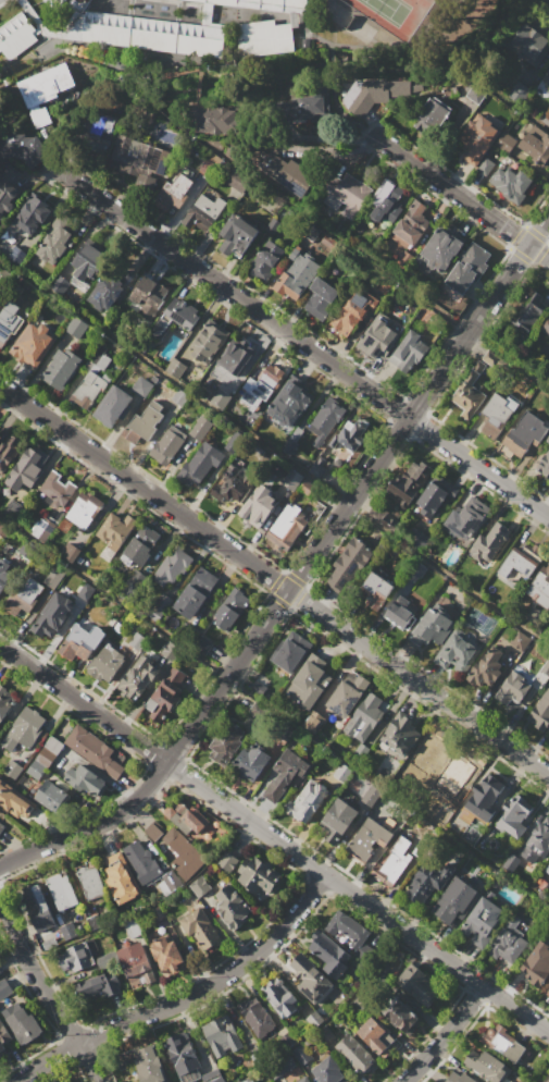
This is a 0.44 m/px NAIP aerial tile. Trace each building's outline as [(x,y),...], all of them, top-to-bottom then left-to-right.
[(59,12),(42,0),(66,0),(64,3),(59,12)] [(305,14),(182,0),(307,0),(305,14)] [(85,10),(225,26),(222,56),(82,40),(85,10)] [(9,61),(0,49),(0,27),(22,11),(36,30),(33,33),(37,40),(9,61)] [(521,15),(548,33),(548,46),(537,65),(502,45),(521,15)] [(235,23),(274,19),(274,24),(291,23),(295,51),(238,58),(235,23)] [(65,61),(75,85),(55,94),(57,97),(38,104),(39,109),(45,107),(51,122),(36,128),(16,82),(65,61)] [(540,79),(548,68),(548,86),(540,79)] [(355,81),(410,81),(410,102),(374,102),(361,119),(339,102),(355,81)] [(516,81),(529,90),(520,104),(507,95),(516,81)] [(474,82),(488,90),(478,104),(465,96),(474,82)] [(411,85),(422,83),(423,90),(413,93),(411,85)] [(275,103),(290,102),(289,98),(298,98),(298,97),(319,95),(317,87),(328,87),(330,120),(310,121),(309,119),(276,121),(275,103)] [(431,97),(433,99),(434,97),(452,109),(442,122),(437,119),(425,135),(413,126),(426,109),(423,107),(431,97)] [(88,109),(111,116),(110,119),(115,120),(112,128),(114,128),(113,134),(111,133),(109,140),(110,140),(107,152),(77,144),(88,109)] [(198,109),(236,114),(233,135),(213,133),(212,135),(195,133),(198,109)] [(481,115),(491,123),(490,124),(501,132),(475,168),(462,158),(466,152),(459,147),(462,142),(458,138),(471,120),(476,123),(481,115)] [(527,120),(548,136),(548,137),(548,138),(548,162),(545,168),(516,147),(520,143),(513,138),(527,120)] [(502,132),(516,142),(508,155),(494,145),(502,132)] [(20,157),(0,157),(0,134),(25,133),(25,136),(34,136),(36,135),(50,152),(29,169),(20,157)] [(118,133),(133,138),(133,139),(172,151),(164,176),(151,172),(150,176),(157,179),(150,200),(132,194),(137,177),(118,171),(118,170),(108,167),(115,144),(118,133)] [(259,168),(271,151),(288,163),(291,159),(317,177),(302,198),(259,168)] [(485,157),(495,164),(486,175),(476,169),(485,157)] [(205,159),(220,168),(211,180),(198,171),(205,159)] [(1,220),(0,222),(0,182),(4,176),(1,175),(9,163),(22,173),(15,183),(15,184),(16,185),(18,188),(20,193),(18,197),(15,200),(13,202),(13,205),(15,206),(3,222),(1,220)] [(510,198),(495,187),(496,186),(489,182),(494,176),(492,175),(498,168),(504,172),(507,169),(516,175),(520,170),(526,174),(526,175),(533,180),(522,195),(523,198),(523,200),(522,202),(521,205),(519,206),(515,206),(513,205),(511,202),(510,200),(510,199),(510,198)] [(234,169),(251,180),(241,194),(224,182),(234,169)] [(179,172),(196,184),(178,209),(171,205),(165,212),(157,206),(153,199),(166,181),(172,184),(179,172)] [(345,172),(372,189),(352,221),(341,213),(347,205),(341,202),(336,210),(322,201),(326,195),(319,189),(329,172),(340,180),(345,172)] [(388,179),(404,190),(397,201),(401,205),(400,207),(402,209),(392,223),(383,216),(378,222),(370,216),(376,206),(371,202),(388,179)] [(32,190),(38,195),(37,197),(53,209),(42,223),(40,221),(37,224),(39,225),(30,237),(18,229),(17,230),(15,230),(11,226),(10,224),(13,221),(20,212),(26,201),(25,200),(32,190)] [(201,194),(213,202),(217,196),(226,202),(205,233),(195,226),(191,231),(180,223),(201,194)] [(241,195),(270,214),(264,223),(254,216),(252,219),(245,214),(247,211),(236,204),(241,195)] [(415,199),(426,207),(422,214),(424,217),(423,218),(429,222),(413,246),(392,232),(415,199)] [(233,213),(259,231),(241,256),(233,249),(228,256),(219,249),(226,237),(220,233),(233,213)] [(273,218),(280,223),(273,235),(264,230),(273,218)] [(438,226),(439,228),(445,220),(458,230),(456,233),(464,239),(462,242),(464,243),(456,256),(454,255),(450,261),(450,262),(442,274),(435,269),(432,270),(427,267),(427,262),(422,259),(424,257),(420,254),(438,226)] [(60,224),(72,233),(70,236),(75,241),(67,250),(65,248),(53,266),(46,260),(43,262),(33,255),(36,249),(38,250),(43,241),(42,241),(48,233),(51,235),(60,224)] [(269,239),(284,249),(269,271),(273,274),(266,282),(257,274),(254,276),(249,272),(250,271),(246,268),(252,258),(254,260),(269,239)] [(472,241),(491,255),(485,263),(488,266),(475,283),(473,281),(462,295),(444,281),(460,257),(458,256),(462,249),(464,251),(472,241)] [(88,243),(109,257),(92,280),(87,275),(83,282),(73,274),(77,269),(72,265),(76,259),(74,258),(82,247),(84,248),(88,243)] [(297,244),(301,247),(300,248),(302,249),(299,254),(302,256),(305,253),(314,258),(312,261),(321,267),(317,271),(314,269),(305,280),(309,283),(297,300),(295,299),(294,300),(291,300),(287,297),(286,298),(272,288),(288,263),(290,266),(294,261),(288,257),(297,244)] [(15,245),(25,253),(17,261),(8,254),(15,245)] [(135,274),(124,290),(127,292),(117,305),(114,303),(102,319),(82,304),(87,296),(90,298),(96,291),(99,286),(96,284),(114,259),(135,274)] [(59,274),(70,283),(61,296),(49,287),(59,274)] [(145,274),(153,281),(154,279),(169,290),(162,299),(164,300),(149,322),(137,313),(141,308),(128,298),(145,274)] [(317,276),(339,292),(326,312),(328,313),(323,321),(303,308),(314,291),(310,287),(317,276)] [(324,329),(329,320),(332,322),(342,306),(345,307),(350,299),(351,299),(359,290),(366,295),(369,293),(373,295),(379,286),(387,292),(383,297),(385,299),(375,312),(369,308),(344,343),(324,329)] [(531,290),(548,303),(540,313),(539,312),(529,327),(531,327),(524,335),(507,323),(531,290)] [(409,295),(423,305),(412,319),(399,309),(409,295)] [(175,297),(179,300),(182,298),(198,310),(197,313),(200,316),(189,331),(172,319),(159,336),(151,332),(161,318),(160,318),(175,297)] [(1,348),(0,348),(0,313),(9,300),(20,307),(15,315),(21,318),(1,348)] [(538,329),(548,314),(548,337),(538,329)] [(74,315),(88,325),(77,342),(62,331),(74,315)] [(209,318),(230,333),(207,367),(191,355),(195,349),(189,346),(209,318)] [(376,319),(395,332),(377,355),(372,351),(369,354),(357,345),(376,319)] [(29,321),(38,328),(41,322),(50,328),(48,331),(57,336),(35,370),(23,361),(21,365),(7,355),(29,321)] [(410,328),(421,335),(420,336),(422,339),(420,341),(429,347),(416,365),(414,362),(407,373),(397,367),(401,360),(391,354),(410,328)] [(234,337),(254,351),(238,376),(228,369),(227,371),(214,362),(225,347),(226,348),(234,337)] [(59,347),(65,352),(67,348),(84,360),(61,392),(39,377),(59,347)] [(173,357),(187,366),(178,379),(165,369),(173,357)] [(478,359),(486,365),(472,385),(486,395),(467,421),(459,415),(464,408),(450,398),(458,388),(458,385),(461,382),(462,381),(478,359)] [(270,364),(274,367),(275,366),(285,372),(278,381),(280,383),(274,392),(273,390),(265,401),(264,399),(255,413),(248,408),(250,406),(240,399),(247,390),(244,388),(250,377),(258,381),(270,364)] [(90,369),(101,378),(109,383),(102,392),(100,390),(86,409),(74,402),(73,403),(68,399),(72,394),(73,394),(90,369)] [(139,374),(153,385),(144,399),(129,389),(139,374)] [(291,374),(305,383),(304,385),(309,389),(307,392),(314,396),(292,429),(290,427),(289,429),(285,426),(284,427),(277,422),(278,421),(265,413),(273,401),(274,402),(291,374)] [(113,383),(133,397),(126,407),(129,409),(122,421),(117,418),(111,428),(91,415),(96,408),(113,383)] [(178,388),(189,396),(182,407),(170,398),(178,388)] [(219,388),(232,396),(222,410),(210,402),(219,388)] [(495,392),(507,401),(504,405),(513,411),(504,423),(494,440),(481,430),(489,418),(481,413),(495,392)] [(329,395),(339,403),(338,404),(346,409),(319,451),(311,445),(317,435),(308,428),(329,395)] [(153,399),(163,406),(159,411),(163,415),(159,422),(158,421),(153,427),(157,429),(148,440),(141,435),(135,444),(121,434),(136,414),(140,417),(153,399)] [(526,409),(548,426),(548,428),(536,446),(532,443),(521,458),(513,453),(509,459),(496,451),(512,428),(513,428),(526,409)] [(201,415),(213,423),(200,442),(188,433),(201,415)] [(349,419),(354,423),(355,422),(367,431),(353,453),(338,442),(333,450),(327,446),(336,432),(339,434),(345,427),(344,427),(349,419)] [(171,425),(187,435),(164,468),(157,462),(158,460),(148,454),(158,441),(159,442),(171,425)] [(1,470),(0,470),(0,444),(2,441),(5,443),(11,434),(18,439),(13,446),(15,447),(14,450),(18,452),(11,463),(10,463),(4,470),(2,468),(1,470)] [(288,438),(298,443),(289,456),(280,450),(288,438)] [(204,440),(225,455),(215,467),(212,465),(197,485),(192,482),(189,488),(182,482),(178,472),(186,460),(188,462),(204,440)] [(26,447),(35,453),(35,455),(37,456),(39,453),(46,457),(47,456),(54,462),(46,474),(39,468),(23,492),(4,480),(26,447)] [(536,467),(548,449),(548,476),(536,467)] [(320,455),(330,463),(320,479),(308,471),(314,460),(315,462),(320,455)] [(236,456),(246,464),(242,467),(248,471),(246,475),(254,480),(249,488),(250,488),(239,504),(232,497),(228,502),(224,499),(221,503),(209,494),(236,456)] [(384,492),(397,474),(401,477),(403,472),(404,472),(413,460),(417,465),(421,460),(433,469),(407,508),(402,508),(399,506),(399,503),(399,502),(384,492)] [(290,468),(303,477),(292,492),(279,483),(290,468)] [(52,469),(61,475),(58,480),(65,485),(68,480),(78,487),(63,507),(60,505),(57,509),(43,500),(47,495),(38,490),(52,469)] [(431,480),(437,485),(442,478),(460,490),(452,500),(446,495),(429,519),(421,513),(424,508),(415,503),(431,480)] [(304,479),(317,488),(310,499),(297,490),(304,479)] [(261,483),(271,490),(267,494),(277,501),(258,529),(252,525),(249,529),(240,522),(242,520),(238,517),(248,503),(248,502),(253,494),(261,483)] [(83,491),(86,494),(88,491),(91,494),(92,492),(99,496),(98,497),(104,503),(86,531),(65,517),(83,491)] [(472,495),(490,507),(478,525),(481,526),(476,532),(474,531),(467,541),(442,525),(453,508),(460,513),(472,495)] [(287,504),(292,506),(294,504),(301,509),(299,512),(304,516),(303,517),(308,521),(286,552),(264,536),(287,504)] [(111,512),(124,519),(127,514),(137,521),(115,553),(107,545),(111,540),(108,538),(104,541),(96,534),(111,512)] [(44,540),(52,525),(36,516),(27,531),(44,540)] [(497,521),(511,531),(490,560),(487,561),(482,557),(478,562),(471,556),(472,554),(467,551),(481,532),(486,537),(497,521)] [(142,524),(159,534),(150,548),(154,551),(150,557),(149,557),(142,567),(122,553),(142,524)] [(353,536),(366,545),(365,546),(374,552),(360,573),(358,571),(344,592),(326,580),(336,567),(333,565),(340,554),(342,555),(348,548),(346,546),(353,536)] [(79,549),(66,541),(59,554),(72,561),(79,549)] [(514,546),(522,551),(526,543),(544,555),(527,580),(521,576),(516,583),(498,571),(514,546)] [(107,561),(113,552),(104,545),(98,554),(107,561)] [(175,546),(195,558),(184,575),(180,573),(172,585),(166,581),(162,588),(150,579),(170,551),(172,552),(175,546)] [(14,570),(0,590),(0,560),(14,570)] [(416,561),(426,567),(419,578),(409,571),(416,561)] [(546,567),(548,562),(548,609),(548,611),(524,593),(544,565),(546,567)] [(53,564),(65,573),(53,590),(41,582),(53,564)] [(203,564),(227,580),(220,590),(213,586),(190,619),(173,607),(203,564)] [(132,594),(146,578),(135,569),(121,585),(132,594)] [(372,570),(395,586),(376,613),(363,603),(370,593),(361,588),(372,570)] [(1,606),(22,575),(27,579),(29,576),(46,588),(28,613),(22,620),(1,606)] [(86,582),(96,589),(87,601),(77,594),(86,582)] [(234,587),(252,599),(240,616),(239,615),(230,628),(228,626),(225,631),(213,623),(216,617),(214,616),(234,587)] [(57,591),(75,603),(70,611),(72,613),(59,632),(57,630),(51,638),(45,632),(41,638),(30,629),(37,619),(38,620),(49,604),(48,604),(57,591)] [(161,592),(173,600),(157,623),(146,615),(161,592)] [(394,602),(400,606),(401,605),(414,614),(412,616),(416,618),(409,630),(404,627),(402,630),(395,625),(394,626),(389,623),(390,622),(383,616),(394,602)] [(429,606),(433,608),(436,603),(444,607),(442,610),(450,615),(449,618),(456,623),(439,647),(434,642),(435,640),(432,638),(426,644),(423,642),(420,647),(408,638),(429,606)] [(75,622),(80,625),(79,626),(89,632),(95,626),(98,625),(108,631),(96,649),(95,649),(87,661),(77,654),(72,662),(57,651),(72,629),(71,628),(75,622)] [(456,627),(465,634),(464,635),(484,648),(461,679),(433,660),(456,627)] [(291,630),(313,644),(305,656),(303,655),(298,664),(299,665),(291,675),(269,660),(277,648),(279,650),(284,643),(283,643),(291,630)] [(510,642),(519,630),(531,638),(522,651),(510,642)] [(136,631),(147,639),(139,651),(127,642),(136,631)] [(201,635),(214,642),(205,655),(192,648),(201,635)] [(169,640),(182,650),(173,662),(160,653),(169,640)] [(105,642),(126,657),(109,683),(102,678),(100,681),(86,672),(87,669),(86,668),(92,659),(93,660),(105,642)] [(492,644),(503,652),(497,661),(502,664),(498,669),(501,672),(489,689),(483,685),(482,687),(477,684),(475,687),(464,679),(472,669),(471,669),(475,662),(478,664),(485,654),(492,644)] [(312,652),(326,662),(322,668),(325,671),(324,673),(332,678),(308,713),(283,696),(291,684),(290,683),(312,652)] [(142,653),(150,659),(149,660),(161,667),(158,674),(159,674),(148,689),(146,687),(136,702),(127,696),(127,694),(117,688),(118,687),(117,687),(118,685),(117,685),(126,674),(130,667),(132,668),(142,653)] [(172,665),(182,672),(182,673),(197,684),(175,715),(159,703),(153,713),(144,706),(172,665)] [(512,671),(532,684),(519,702),(512,698),(507,706),(494,698),(512,671)] [(349,672),(357,676),(359,674),(371,681),(345,718),(325,705),(342,679),(344,680),(349,672)] [(17,698),(0,722),(0,684),(7,689),(5,690),(17,698)] [(547,687),(548,688),(548,722),(541,733),(534,727),(535,726),(524,718),(547,687)] [(370,691),(389,704),(362,743),(342,730),(370,691)] [(319,701),(324,703),(323,705),(329,710),(313,734),(302,725),(319,701)] [(11,752),(0,745),(0,743),(25,705),(34,711),(34,710),(39,713),(39,714),(46,718),(39,727),(42,729),(28,750),(17,742),(11,752)] [(394,717),(400,722),(405,715),(417,724),(414,729),(420,734),(404,757),(394,750),(392,751),(387,748),(388,746),(378,739),(394,717)] [(209,747),(223,725),(228,728),(233,721),(247,729),(239,740),(242,742),(226,767),(208,755),(213,749),(209,747)] [(77,723),(112,749),(114,747),(124,754),(124,758),(120,764),(125,767),(116,780),(63,742),(77,723)] [(426,728),(452,747),(439,765),(441,765),(432,779),(427,777),(426,779),(403,764),(408,759),(407,758),(426,728)] [(51,735),(64,743),(57,755),(55,754),(37,782),(25,773),(51,735)] [(255,742),(261,746),(262,745),(267,748),(264,752),(271,757),(253,782),(246,777),(245,780),(236,775),(238,772),(232,766),(244,748),(249,752),(255,742)] [(361,742),(370,749),(362,760),(353,753),(361,742)] [(287,748),(312,764),(302,778),(296,774),(275,804),(261,795),(271,780),(274,783),(280,773),(274,767),(287,748)] [(11,759),(23,767),(15,779),(2,772),(11,759)] [(341,762),(354,771),(345,784),(332,775),(341,762)] [(79,763),(108,783),(98,797),(84,787),(80,791),(66,782),(68,778),(64,776),(68,770),(70,770),(72,767),(75,770),(79,763)] [(488,773),(504,785),(490,806),(496,810),(487,823),(464,807),(474,792),(472,790),(476,783),(479,785),(488,773)] [(311,778),(317,783),(319,780),(321,783),(321,782),(329,787),(328,788),(330,790),(329,791),(330,792),(326,798),(325,797),(320,804),(321,804),(316,812),(315,811),(307,824),(299,820),(298,821),(283,810),(289,800),(294,802),(311,778)] [(7,813),(0,809),(0,779),(37,803),(27,817),(21,814),(18,817),(9,811),(7,813)] [(47,779),(68,794),(55,813),(34,798),(47,779)] [(371,785),(382,792),(371,808),(361,800),(371,785)] [(514,792),(526,800),(525,801),(533,807),(525,817),(523,816),(520,823),(526,827),(517,839),(504,829),(502,833),(494,827),(497,823),(495,822),(502,810),(500,809),(506,801),(508,802),(514,792)] [(337,797),(358,812),(334,847),(323,839),(328,832),(321,827),(323,825),(320,823),(337,797)] [(439,797),(453,807),(442,822),(428,812),(439,797)] [(164,814),(165,812),(164,811),(169,807),(170,808),(171,807),(172,807),(178,799),(188,809),(192,806),(195,808),(196,808),(199,810),(199,812),(209,822),(198,834),(192,829),(186,835),(164,814)] [(546,815),(548,817),(548,824),(548,851),(545,858),(539,854),(533,864),(519,854),(526,844),(524,843),(539,821),(541,822),(546,815)] [(366,816),(392,834),(384,848),(374,840),(371,846),(373,848),(370,852),(372,853),(364,863),(345,849),(366,816)] [(154,820),(165,831),(154,843),(144,832),(154,820)] [(161,838),(173,826),(208,859),(186,882),(176,872),(177,871),(169,863),(177,854),(161,838)] [(390,887),(370,873),(377,862),(383,865),(391,852),(389,851),(400,835),(411,843),(402,854),(405,857),(408,852),(412,856),(390,887)] [(122,849),(140,837),(142,840),(139,843),(145,850),(147,848),(152,856),(150,858),(152,860),(154,859),(162,872),(142,885),(134,872),(136,871),(125,854),(122,849)] [(118,850),(141,894),(117,906),(113,897),(114,896),(111,888),(113,887),(110,881),(105,883),(103,878),(108,876),(103,869),(108,866),(103,858),(118,850)] [(224,850),(239,860),(230,873),(215,863),(224,850)] [(511,851),(521,858),(511,872),(502,865),(511,851)] [(248,856),(251,859),(254,856),(267,864),(269,862),(273,865),(272,868),(282,875),(269,894),(262,888),(257,896),(249,890),(250,888),(237,880),(242,872),(238,869),(248,856)] [(402,895),(412,881),(410,880),(414,874),(415,874),(423,863),(432,869),(438,874),(448,861),(456,868),(439,890),(434,887),(420,907),(402,895)] [(75,868),(86,863),(87,868),(96,865),(105,895),(87,901),(75,868)] [(171,870),(180,884),(164,895),(158,884),(163,881),(161,876),(171,870)] [(46,878),(60,873),(62,877),(67,875),(78,903),(59,911),(46,878)] [(188,885),(201,875),(211,888),(199,898),(188,885)] [(457,876),(481,894),(462,921),(456,915),(449,924),(429,911),(440,895),(442,896),(457,876)] [(229,883),(235,890),(236,890),(242,899),(241,900),(245,905),(246,903),(252,912),(245,918),(247,921),(234,931),(227,922),(226,923),(222,918),(223,917),(217,910),(220,908),(216,903),(220,900),(214,894),(229,883)] [(22,888),(30,885),(32,886),(39,884),(49,909),(33,915),(22,888)] [(483,895),(504,910),(478,947),(469,940),(470,938),(458,931),(483,895)] [(159,906),(165,917),(154,923),(148,913),(159,906)] [(178,920),(201,907),(224,944),(207,955),(194,934),(188,936),(178,920)] [(338,909),(370,932),(358,949),(351,944),(353,940),(339,930),(336,934),(326,926),(338,909)] [(87,918),(103,912),(107,924),(90,930),(87,918)] [(33,921),(51,913),(55,923),(37,932),(33,921)] [(511,913),(520,920),(514,927),(524,934),(521,937),(528,943),(513,964),(500,955),(496,960),(484,952),(511,913)] [(123,922),(135,917),(141,934),(129,938),(123,922)] [(59,927),(72,921),(77,934),(64,939),(59,927)] [(316,929),(321,933),(322,931),(354,957),(337,980),(322,968),(326,962),(305,946),(314,935),(312,934),(316,929)] [(150,947),(155,945),(153,940),(166,935),(169,942),(175,939),(183,961),(185,967),(179,969),(180,972),(162,979),(160,971),(162,970),(157,962),(153,954),(152,954),(150,947)] [(64,948),(93,938),(100,957),(92,959),(93,962),(73,970),(65,951),(64,948)] [(140,942),(155,981),(133,989),(126,973),(125,973),(116,950),(140,942)] [(537,943),(548,951),(548,972),(538,988),(528,982),(529,980),(523,976),(525,973),(520,969),(537,943)] [(300,951),(333,985),(313,1005),(297,987),(303,981),(301,978),(299,980),(292,974),(296,971),(288,963),(300,951)] [(410,962),(442,987),(427,1008),(420,1001),(419,1003),(414,999),(415,998),(395,983),(410,962)] [(104,972),(107,976),(115,973),(120,985),(118,986),(121,992),(109,996),(108,994),(105,995),(103,991),(80,1000),(74,984),(104,972)] [(276,975),(288,991),(289,991),(299,1005),(296,1007),(297,1008),(286,1017),(285,1016),(282,1019),(266,999),(267,998),(260,988),(276,975)] [(13,992),(0,1000),(0,980),(4,978),(13,992)] [(394,996),(419,1018),(404,1033),(398,1026),(397,1028),(386,1019),(388,1018),(380,1011),(394,996)] [(237,1006),(244,1000),(246,1005),(257,998),(276,1028),(259,1038),(237,1006)] [(5,1019),(24,1007),(29,1015),(33,1013),(43,1031),(40,1033),(41,1034),(26,1044),(25,1043),(23,1045),(5,1019)] [(315,1010),(324,1021),(314,1030),(305,1019),(315,1010)] [(227,1015),(244,1047),(217,1059),(201,1026),(227,1015)] [(357,1032),(372,1017),(378,1023),(385,1031),(378,1037),(391,1052),(383,1059),(357,1032)] [(5,1048),(0,1052),(0,1019),(13,1038),(3,1045),(5,1048)] [(478,1041),(485,1031),(487,1032),(487,1031),(488,1030),(489,1028),(490,1028),(492,1028),(494,1029),(498,1023),(507,1029),(504,1032),(527,1047),(515,1063),(488,1045),(487,1047),(478,1041)] [(200,1078),(189,1081),(180,1081),(163,1040),(185,1031),(200,1067),(197,1069),(200,1078)] [(288,1031),(297,1042),(287,1048),(279,1038),(288,1031)] [(349,1032),(379,1065),(372,1072),(370,1069),(363,1075),(335,1046),(349,1032)] [(303,1043),(313,1057),(301,1067),(291,1052),(303,1043)] [(158,1055),(167,1081),(141,1081),(138,1074),(139,1073),(134,1059),(139,1057),(137,1049),(154,1044),(158,1055)] [(512,1069),(503,1081),(491,1081),(470,1068),(470,1069),(464,1066),(465,1065),(463,1062),(472,1049),(481,1056),(485,1049),(512,1069)] [(288,1054),(295,1065),(274,1079),(266,1069),(288,1054)] [(339,1070),(349,1081),(321,1081),(311,1070),(330,1054),(342,1068),(339,1070)] [(214,1060),(225,1081),(204,1081),(198,1069),(214,1060)] [(462,1072),(476,1081),(444,1081),(452,1071),(460,1077),(462,1072)] [(545,1072),(548,1075),(548,1081),(538,1081),(545,1072)]
